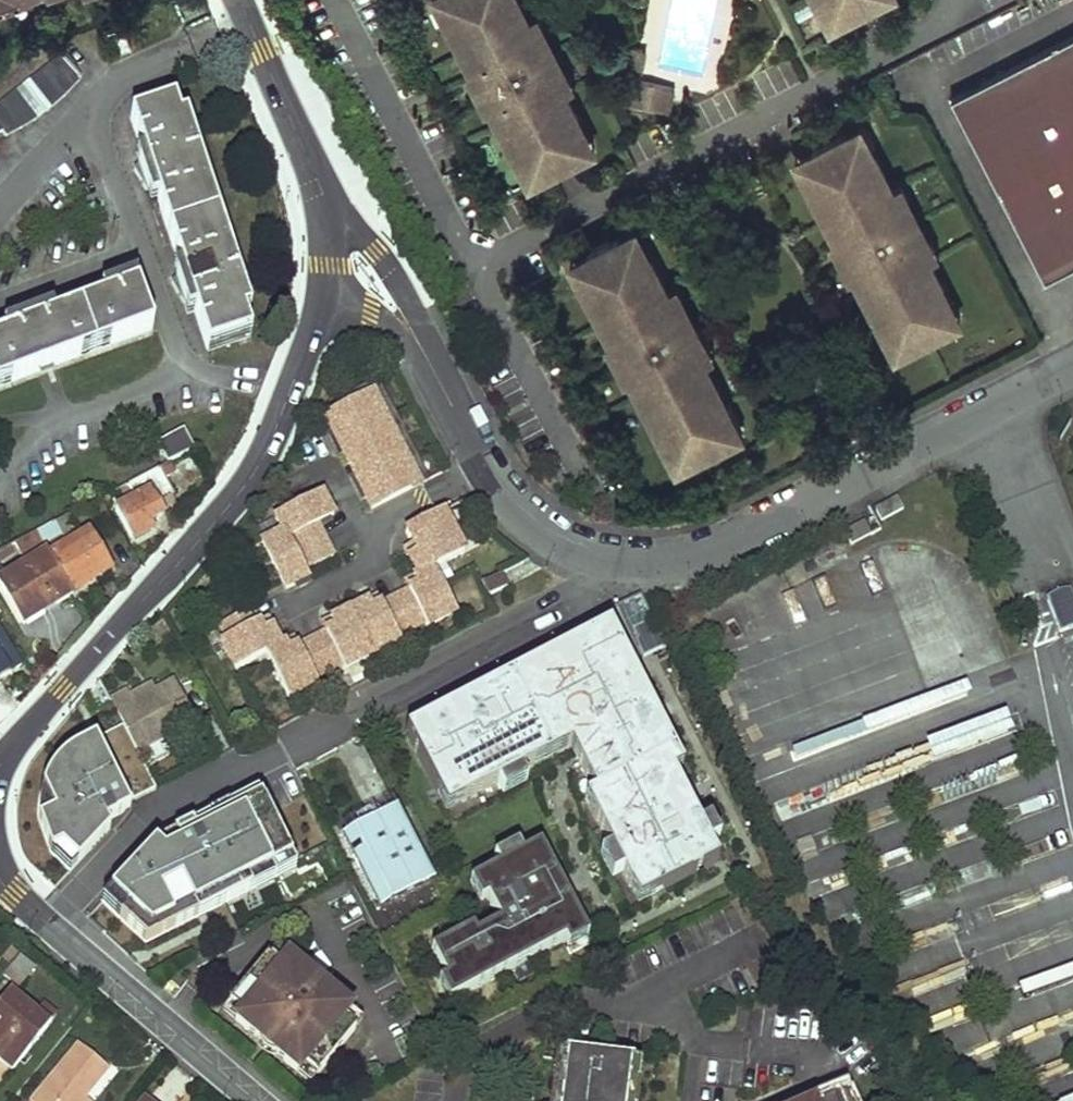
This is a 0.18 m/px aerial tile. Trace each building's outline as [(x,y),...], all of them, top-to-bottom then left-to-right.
[(520,0),(450,0),(445,2),(455,20),(449,23),(475,73),(476,74),(480,72),(485,81),(488,88),(493,96),(488,98),(489,100),(515,150),(521,148),(530,166),(544,159),(550,170),(577,156),(571,144),(585,137),(576,119),(580,117),(566,90),(558,76),(564,73),(563,72),(542,30),(541,28),(535,31),(528,17),(520,0)] [(829,11),(843,4),(850,15),(877,2),(876,0),(824,0),(829,11)] [(826,13),(831,25),(850,15),(843,4),(829,11),(826,13)] [(546,27),(538,11),(528,17),(535,31),(541,28),(542,30),(546,27)] [(952,98),(1046,281),(1072,267),(1072,36),(952,98)] [(634,47),(630,67),(643,70),(647,50),(634,47)] [(4,140),(19,132),(31,126),(41,117),(49,111),(56,106),(79,81),(63,58),(0,106),(0,135),(4,140)] [(641,79),(643,70),(630,67),(623,100),(670,110),(674,86),(641,79)] [(576,85),(568,69),(563,72),(564,73),(558,76),(566,90),(576,85)] [(473,88),(485,81),(480,72),(476,74),(475,73),(470,76),(473,88)] [(483,103),(489,100),(488,98),(493,96),(488,88),(476,94),(483,103)] [(156,201),(180,272),(168,279),(181,299),(184,310),(191,307),(204,346),(247,332),(240,311),(246,308),(187,122),(181,125),(174,103),(162,107),(129,119),(144,163),(133,170),(145,194),(147,203),(156,201)] [(868,139),(861,125),(845,134),(852,147),(864,140),(868,139)] [(899,200),(892,186),(877,157),(874,159),(864,140),(852,147),(845,134),(813,150),(820,163),(807,171),(816,189),(812,190),(839,242),(840,243),(844,241),(849,251),(852,257),(857,265),(852,268),(853,269),(880,322),(883,320),(893,338),(906,331),(913,344),(945,328),(939,314),(951,308),(942,290),(945,288),(930,260),(922,245),(928,242),(927,241),(906,199),(905,197),(899,200)] [(595,147),(589,135),(585,137),(571,144),(577,156),(595,147)] [(813,150),(796,159),(803,172),(807,171),(820,163),(813,150)] [(530,166),(525,169),(530,180),(550,170),(544,159),(530,166)] [(906,199),(910,197),(902,180),(892,186),(899,200),(905,197),(906,199)] [(640,242),(643,240),(636,227),(621,235),(628,249),(640,242)] [(680,299),(675,302),(667,287),(653,259),(650,261),(640,242),(628,249),(621,235),(589,252),(595,265),(582,272),(591,291),(588,292),(615,344),(615,345),(619,342),(625,352),(627,358),(632,367),(627,369),(629,371),(662,436),(665,434),(675,453),(685,448),(691,459),(729,439),(723,428),(733,423),(724,404),(727,403),(706,361),(698,347),(703,344),(702,342),(681,301),(680,299)] [(930,260),(940,254),(932,239),(927,241),(928,242),(922,245),(930,260)] [(849,251),(844,241),(840,243),(839,242),(833,246),(837,257),(849,251)] [(572,261),(578,274),(582,272),(595,265),(589,252),(572,261)] [(840,263),(847,273),(853,269),(852,268),(857,265),(852,257),(840,263)] [(147,327),(130,277),(110,280),(111,292),(100,295),(103,303),(55,319),(53,314),(43,317),(41,313),(9,316),(10,329),(3,332),(6,338),(0,341),(0,381),(147,327)] [(686,298),(678,282),(667,287),(675,302),(680,299),(681,301),(686,298)] [(961,320),(954,306),(951,308),(939,314),(945,328),(961,320)] [(893,338),(890,339),(896,353),(913,344),(906,331),(893,338)] [(703,344),(698,347),(706,361),(716,356),(707,340),(702,342),(703,344)] [(612,359),(625,352),(619,342),(615,345),(615,344),(609,347),(612,359)] [(623,374),(629,371),(627,369),(632,367),(627,358),(615,365),(623,374)] [(368,410),(378,407),(366,383),(344,394),(348,402),(361,396),(368,410)] [(348,402),(320,416),(325,427),(319,430),(361,512),(408,488),(401,474),(410,470),(400,452),(392,456),(378,429),(387,424),(378,407),(368,410),(361,396),(348,402)] [(742,432),(737,421),(733,423),(723,428),(729,439),(742,432)] [(387,424),(378,429),(392,456),(400,452),(387,424)] [(155,444),(165,463),(166,462),(191,449),(181,430),(155,444)] [(675,453),(672,455),(677,466),(691,459),(685,448),(675,453)] [(172,474),(166,462),(165,463),(127,482),(136,498),(115,510),(131,540),(147,531),(143,524),(160,515),(158,512),(173,504),(168,495),(171,492),(163,479),(172,474)] [(410,470),(401,474),(408,488),(417,484),(410,470)] [(284,529),(247,548),(270,594),(279,589),(292,583),(288,576),(317,560),(302,529),(317,521),(306,499),(276,514),(284,529)] [(240,611),(211,626),(218,639),(212,642),(227,671),(256,657),(278,699),(309,683),(306,678),(333,664),(335,671),(391,642),(388,637),(415,623),(418,628),(447,613),(425,570),(453,555),(439,527),(434,530),(428,516),(397,532),(403,546),(408,554),(399,559),(409,579),(402,582),(407,591),(398,595),(372,609),(363,613),(359,604),(320,624),(325,632),(315,637),(289,650),(281,655),(276,645),(270,648),(259,630),(251,634),(247,624),(240,611)] [(35,530),(40,538),(56,531),(52,521),(35,530)] [(869,537),(862,524),(844,534),(850,547),(869,537)] [(35,530),(13,541),(21,556),(43,544),(40,538),(35,530)] [(49,555),(71,594),(108,573),(86,534),(49,555)] [(408,554),(403,546),(394,551),(399,559),(408,554)] [(22,621),(71,594),(49,555),(48,552),(0,580),(0,584),(22,621)] [(493,574),(474,584),(480,597),(500,587),(493,574)] [(407,591),(402,582),(393,587),(398,595),(407,591)] [(279,589),(282,595),(295,589),(292,583),(279,589)] [(1058,634),(1072,628),(1072,605),(1069,593),(1055,595),(1045,601),(1058,634)] [(363,613),(372,609),(367,600),(359,604),(363,613)] [(722,612),(756,812),(836,799),(833,778),(857,774),(856,772),(1011,746),(1006,721),(899,739),(890,683),(869,687),(865,665),(885,662),(881,639),(870,641),(869,636),(833,642),(829,617),(748,631),(744,608),(722,612)] [(251,634),(259,630),(255,620),(247,624),(251,634)] [(325,632),(320,624),(310,628),(315,637),(325,632)] [(605,627),(402,731),(438,802),(455,793),(459,802),(531,766),(526,757),(541,749),(546,758),(567,747),(583,778),(592,774),(600,790),(591,795),(599,811),(590,815),(626,887),(636,883),(644,900),(714,864),(668,773),(660,758),(670,754),(605,627)] [(18,666),(0,634),(0,677),(18,666)] [(276,645),(281,655),(289,650),(284,641),(276,645)] [(124,689),(106,698),(126,736),(133,751),(191,722),(170,681),(152,691),(131,702),(128,695),(124,689)] [(152,691),(149,685),(128,695),(131,702),(152,691)] [(9,715),(0,701),(0,724),(9,715)] [(129,801),(98,737),(70,751),(60,758),(55,762),(49,769),(41,782),(52,805),(35,814),(40,850),(51,844),(73,865),(105,831),(101,822),(126,810),(123,805),(129,801)] [(541,749),(526,757),(531,766),(546,758),(541,749)] [(670,754),(660,758),(668,773),(677,768),(670,754)] [(592,774),(583,778),(591,795),(600,790),(592,774)] [(52,805),(41,782),(39,787),(37,794),(35,804),(35,814),(52,805)] [(455,793),(438,802),(442,811),(459,802),(455,793)] [(286,862),(253,794),(224,808),(227,815),(207,824),(205,818),(171,836),(176,847),(158,856),(150,848),(104,896),(122,913),(115,921),(140,945),(193,919),(189,911),(231,889),(236,898),(246,893),(242,884),(286,862)] [(591,795),(582,799),(590,815),(599,811),(591,795)] [(224,808),(205,818),(207,824),(227,815),(224,808)] [(401,824),(395,813),(344,840),(382,911),(432,886),(401,824)] [(154,843),(150,848),(158,856),(176,847),(171,836),(154,843)] [(51,844),(40,850),(65,873),(73,865),(51,844)] [(537,846),(474,879),(496,922),(473,935),(469,928),(428,949),(453,997),(581,931),(537,846)] [(290,871),(286,862),(242,884),(246,893),(290,871)] [(636,883),(626,887),(635,904),(644,900),(636,883)] [(193,919),(236,898),(231,889),(189,911),(193,919)] [(104,896),(97,904),(115,921),(122,913),(104,896)] [(271,948),(263,956),(277,968),(284,959),(271,948)] [(0,965),(0,968),(4,971),(13,960),(8,955),(0,965)] [(311,1077),(350,1031),(337,1020),(345,1012),(284,959),(277,968),(263,956),(224,1002),(237,1012),(230,1020),(251,1038),(256,1031),(277,1048),(271,1055),(293,1073),(298,1066),(311,1077)] [(28,973),(15,963),(0,981),(0,983),(12,993),(28,973)] [(0,1003),(0,1074),(5,1078),(40,1038),(22,1023),(29,1014),(7,995),(0,1003)] [(237,1012),(224,1002),(217,1010),(230,1020),(237,1012)] [(29,1014),(22,1023),(40,1038),(53,1022),(35,1007),(29,1014)] [(337,1020),(350,1031),(358,1023),(345,1012),(337,1020)] [(271,1055),(277,1048),(256,1031),(251,1038),(271,1055)] [(36,1100),(84,1100),(88,1096),(110,1069),(80,1046),(36,1100)] [(555,1056),(549,1100),(637,1100),(641,1066),(555,1056)] [(306,1084),(311,1077),(298,1066),(293,1073),(306,1084)] [(1048,1100),(1072,1100),(1072,1093),(1048,1100)]
